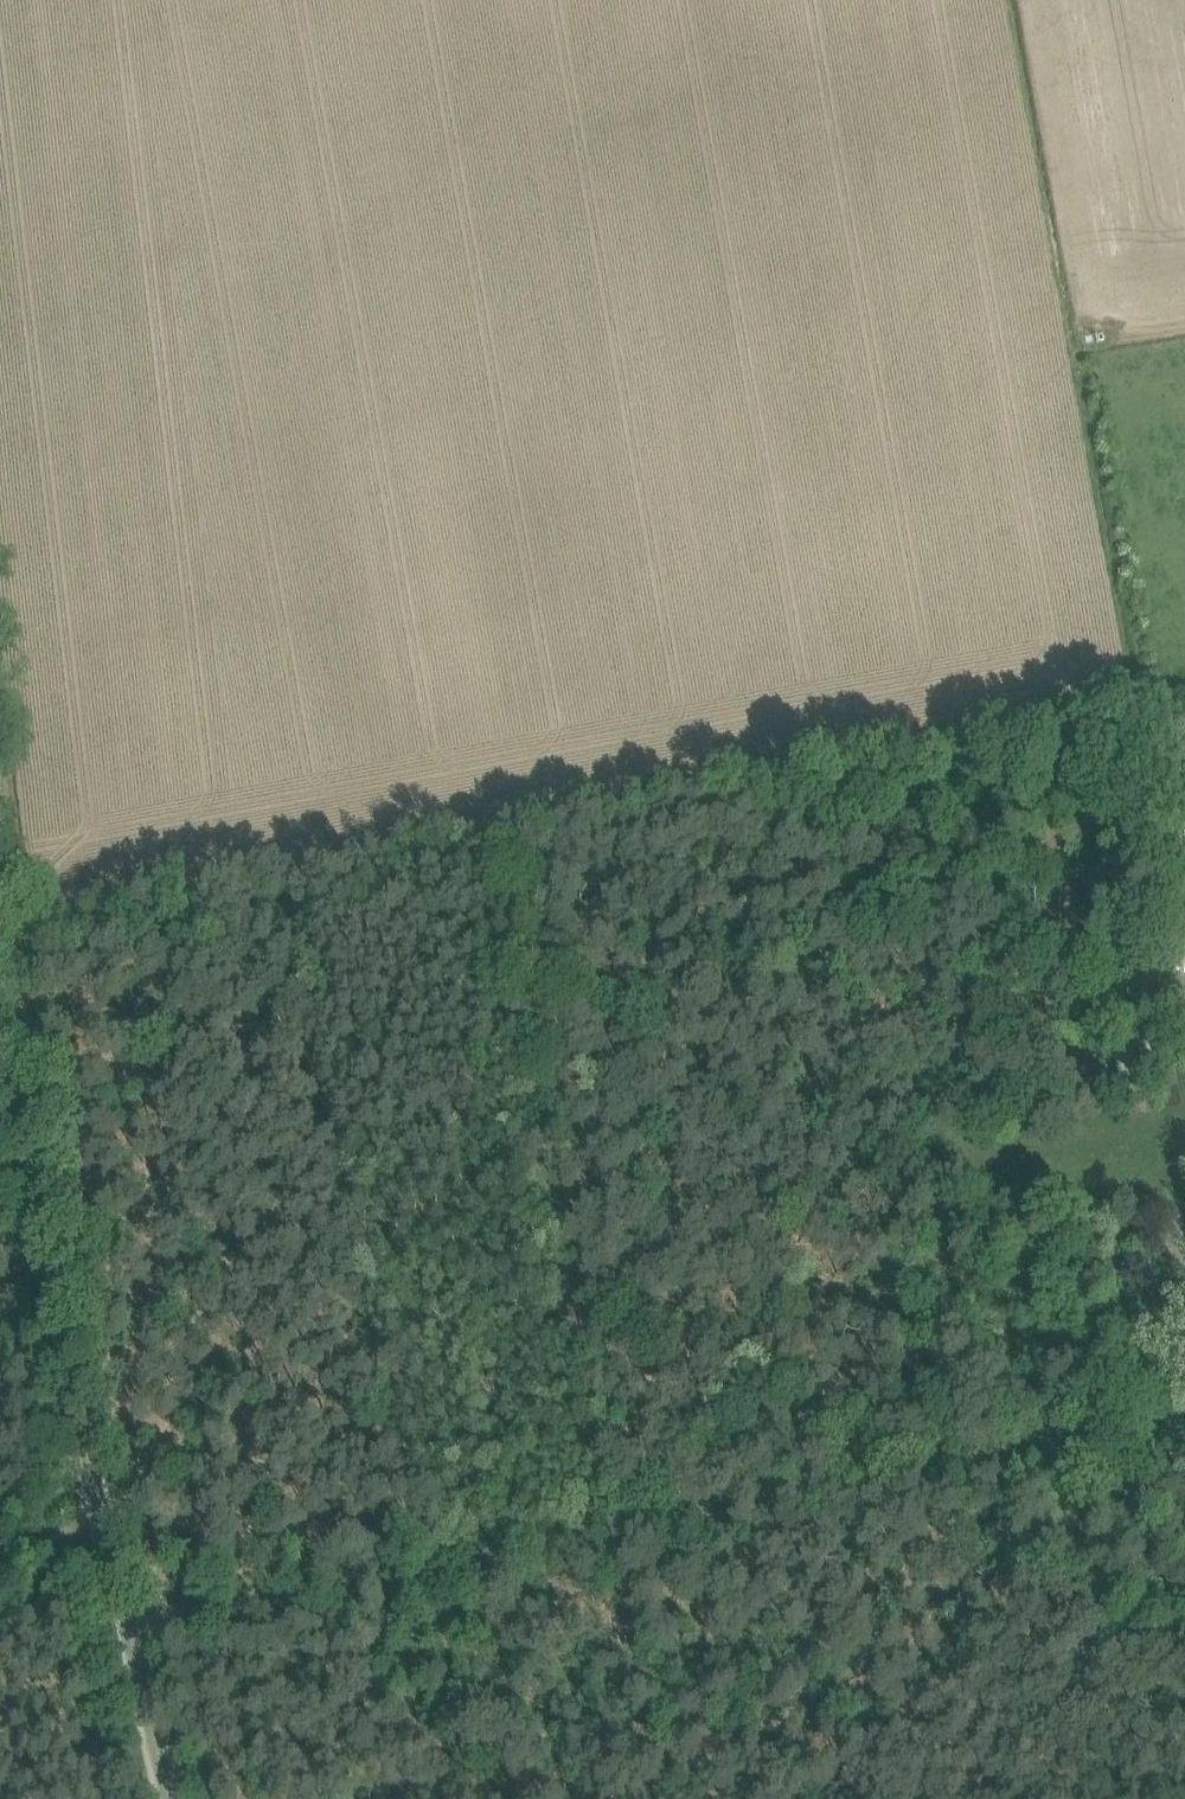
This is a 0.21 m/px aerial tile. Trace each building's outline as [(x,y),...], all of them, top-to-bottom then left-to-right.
[(1184,1017),(1184,907),(1166,911),(1184,1017)]
